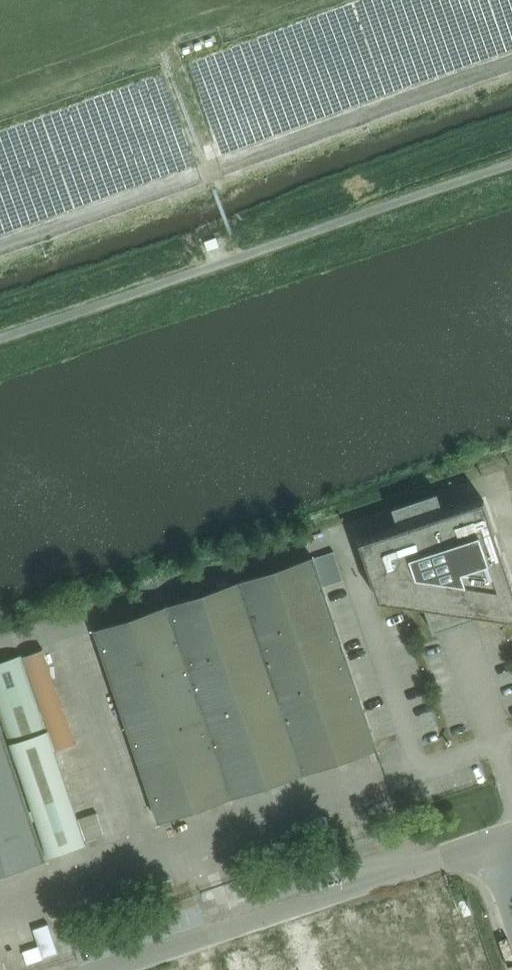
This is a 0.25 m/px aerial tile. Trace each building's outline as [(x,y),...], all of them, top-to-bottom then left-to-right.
[(220,247),(217,237),(204,242),(208,251),(220,247)] [(378,600),(424,606),(433,633),(479,617),(478,614),(511,619),(511,585),(484,500),(444,514),(437,492),(392,508),(399,529),(359,542),(378,600)] [(313,558),(323,587),(343,580),(333,551),(313,558)] [(312,556),(94,631),(158,821),(376,747),(323,587),(313,558),(312,556)] [(23,653),(0,661),(0,712),(48,857),(86,844),(23,653)] [(44,859),(0,727),(0,873),(44,859)] [(48,924),(33,929),(43,957),(58,952),(48,924)] [(391,945),(399,969),(438,969),(426,934),(391,945)] [(356,957),(360,969),(399,969),(391,945),(356,957)]
